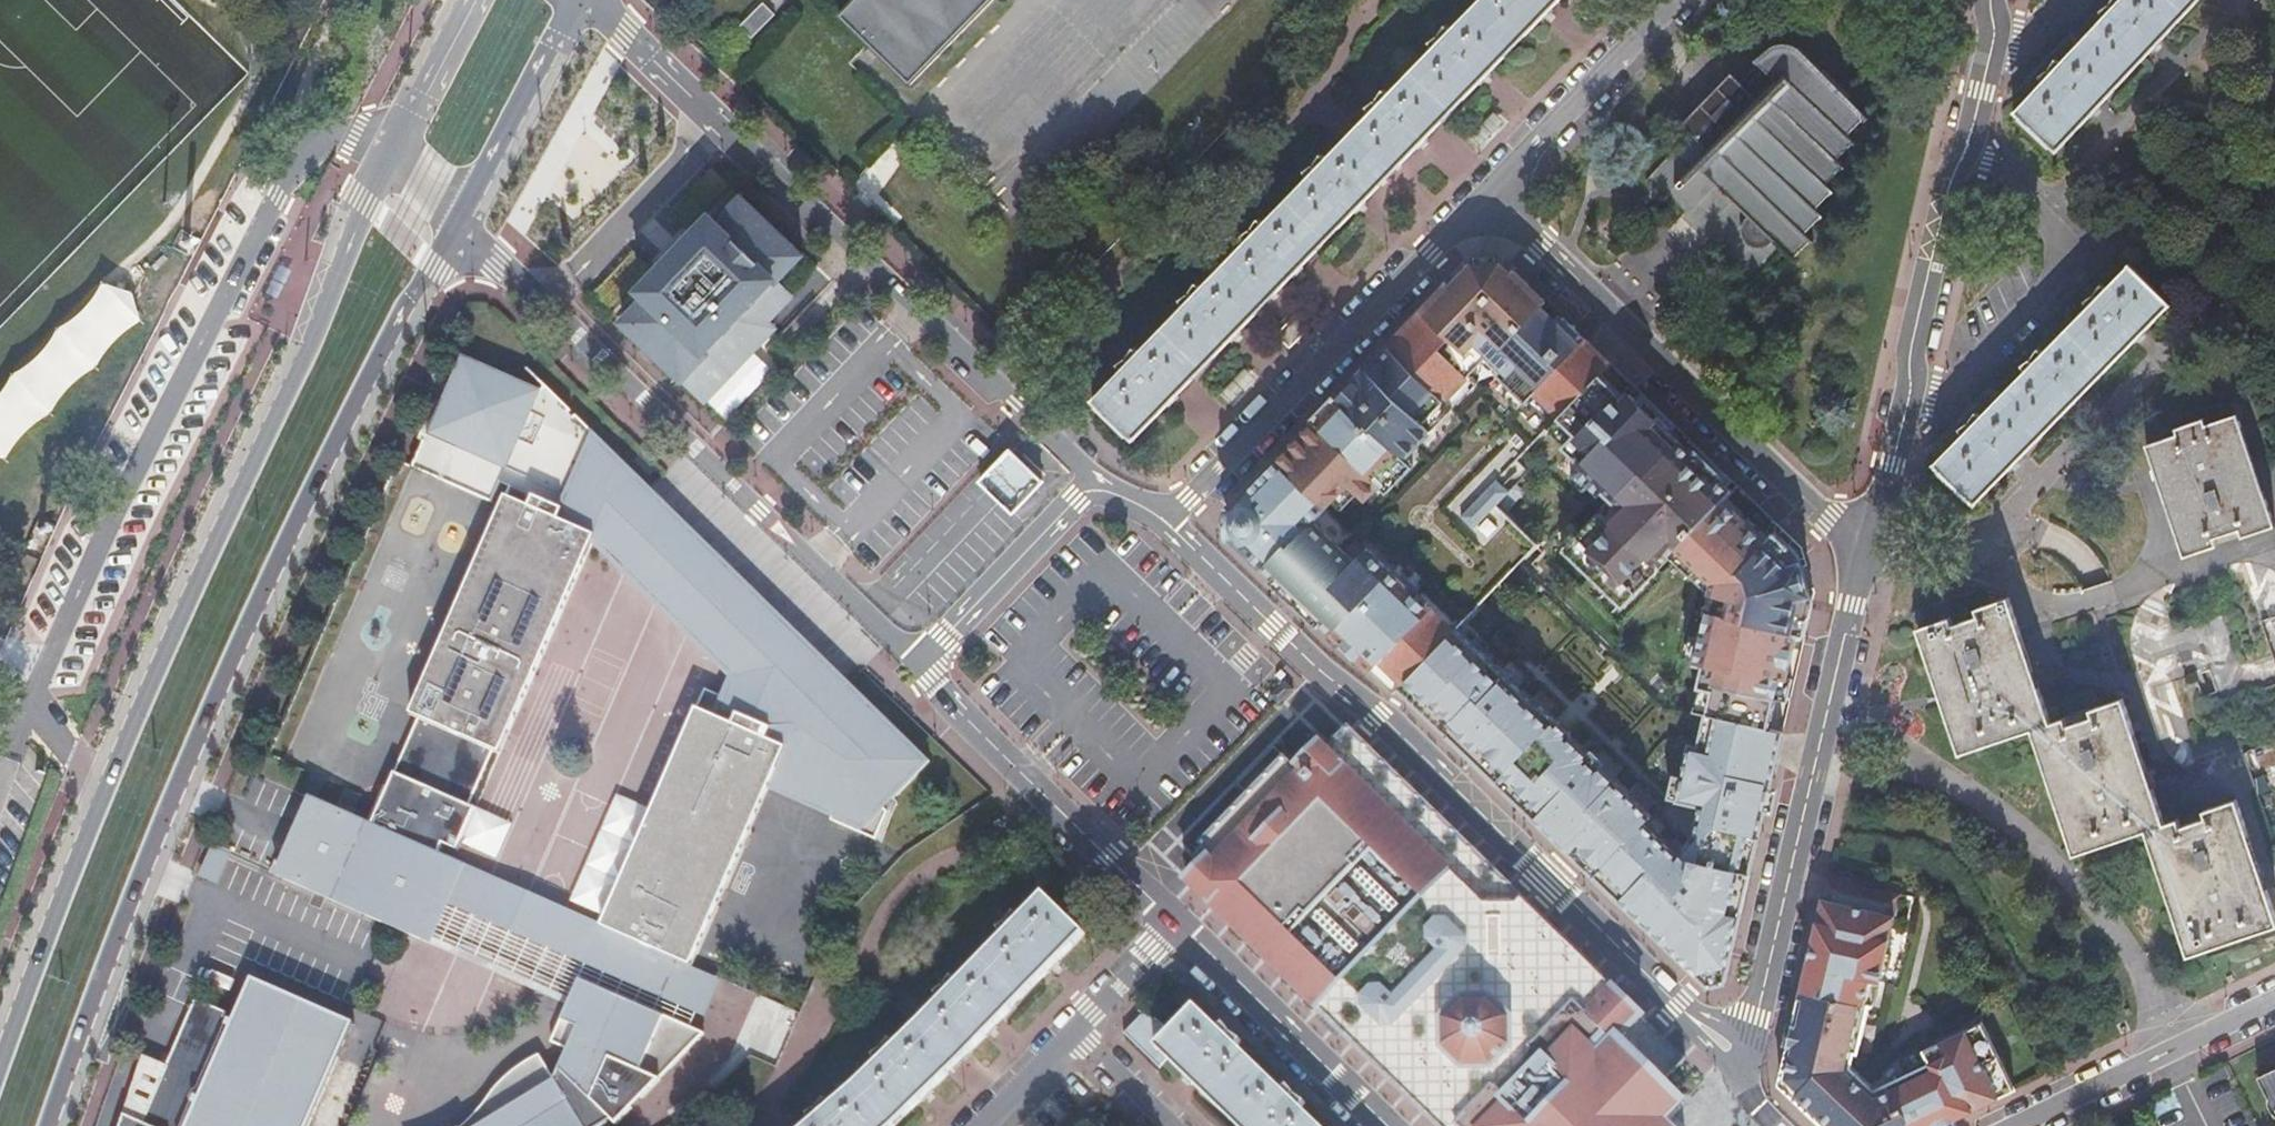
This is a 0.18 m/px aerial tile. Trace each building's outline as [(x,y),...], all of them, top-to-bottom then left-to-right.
[(843,19),(913,88),(999,0),(862,0),(843,19)] [(1116,365),(1121,373),(1093,401),(1133,441),(1167,406),(1169,408),(1178,399),(1177,396),(1230,342),(1232,344),(1241,335),(1239,332),(1293,277),(1295,280),(1304,271),(1302,267),(1356,212),(1358,214),(1366,207),(1365,203),(1416,148),(1419,151),(1429,142),(1427,138),(1481,83),(1482,86),(1493,76),(1491,74),(1542,21),(1544,23),(1555,13),(1553,11),(1563,0),(1482,0),(1454,30),(1447,26),(1441,36),(1444,39),(1443,41),(1439,38),(1431,43),(1435,49),(1390,95),(1382,92),(1379,100),(1382,103),(1380,106),(1376,103),(1367,108),(1371,114),(1328,160),(1321,156),(1317,162),(1321,166),(1318,169),(1314,166),(1305,172),(1309,179),(1267,223),(1257,220),(1254,228),(1258,232),(1255,234),(1252,231),(1243,236),(1247,243),(1204,288),(1195,283),(1191,291),(1196,295),(1194,298),(1189,294),(1181,299),(1185,308),(1140,353),(1132,349),(1127,358),(1132,362),(1129,365),(1125,360),(1116,365)] [(2089,118),(2098,109),(2096,106),(2148,52),(2149,54),(2159,44),(2156,42),(2197,0),(2110,0),(2109,2),(2114,6),(2111,9),(2106,5),(2099,10),(2101,13),(2103,16),(2059,63),(2053,58),(2048,65),(2053,71),(2050,73),(2044,68),(2036,74),(2039,78),(2042,82),(2014,111),(2054,150),(2087,116),(2089,118)] [(1790,43),(1779,42),(1775,43),(1771,44),(1762,50),(1753,59),(1756,63),(1689,132),(1702,146),(1672,178),(1679,185),(1706,156),(1710,160),(1707,162),(1752,207),(1738,221),(1736,229),(1736,232),(1737,236),(1739,240),(1746,245),(1750,246),(1758,246),(1766,242),(1776,232),(1785,239),(1779,247),(1790,259),(1793,256),(1791,253),(1804,239),(1807,242),(1810,240),(1801,230),(1815,216),(1817,218),(1820,216),(1809,205),(1824,190),(1828,194),(1831,192),(1821,181),(1836,166),(1839,170),(1843,166),(1832,156),(1847,141),(1850,144),(1853,143),(1843,132),(1858,117),(1860,120),(1863,117),(1811,63),(1796,47),(1793,45),(1790,43)] [(805,252),(745,194),(721,218),(715,212),(691,235),(665,262),(642,286),(649,293),(625,317),(705,396),(774,326),(767,319),(751,304),(772,282),(774,284),(780,278),(805,252)] [(665,262),(691,235),(688,232),(662,259),(665,262)] [(1505,262),(1465,262),(1232,503),(1228,510),(1226,514),(1226,521),(1227,527),(1231,533),(1262,563),(1361,659),(1393,690),(1399,684),(1442,639),(1429,626),(1440,615),(1410,587),(1394,571),(1366,545),(1352,560),(1310,519),(1331,497),(1346,482),(1356,491),(1363,498),(1377,482),(1403,456),(1417,441),(1409,433),(1468,372),(1486,353),(1500,367),(1494,373),(1508,386),(1522,399),(1523,398),(1531,389),(1557,414),(1608,361),(1505,262)] [(1971,503),(2006,468),(2008,471),(2017,462),(2016,458),(2068,407),(2069,409),(2080,398),(2078,396),(2132,341),(2134,343),(2143,333),(2142,332),(2169,304),(2127,266),(2105,288),(2099,282),(2092,292),(2097,296),(2095,299),(2090,294),(2081,300),(2087,306),(2042,351),(2035,346),(2030,355),(2034,359),(2032,362),(2027,357),(2019,363),(2023,371),(1978,416),(1972,410),(1967,419),(1972,422),(1969,425),(1964,421),(1955,427),(1961,434),(1931,464),(1971,503)] [(780,278),(774,284),(772,282),(751,304),(767,319),(794,292),(780,278)] [(5,460),(22,436),(50,413),(70,386),(95,366),(112,343),(139,322),(131,292),(100,281),(81,312),(55,328),(38,356),(10,374),(0,391),(0,458),(5,460)] [(705,689),(603,924),(602,927),(692,966),(693,963),(777,770),(789,780),(807,792),(820,799),(837,805),(831,819),(876,839),(889,809),(885,807),(930,760),(892,723),(889,726),(883,720),(886,717),(848,680),(842,686),(831,675),(822,669),(811,662),(796,656),(786,653),(777,651),(778,628),(654,507),(658,497),(616,456),(613,459),(609,454),(611,451),(574,416),(572,418),(567,414),(570,411),(544,387),(540,391),(460,356),(411,469),(490,504),(504,473),(514,477),(410,715),(419,719),(372,826),(315,802),(281,879),(419,939),(452,862),(439,856),(443,845),(458,851),(476,809),(470,806),(493,751),(500,754),(594,537),(630,553),(625,566),(662,582),(656,595),(694,611),(688,624),(726,640),(720,653),(740,661),(734,671),(732,681),(732,691),(734,702),(705,689)] [(1704,710),(1780,728),(1812,592),(1796,548),(1608,361),(1557,414),(1549,423),(1541,435),(1603,493),(1565,531),(1630,592),(1661,554),(1692,580),(1676,657),(1686,658),(1681,680),(1693,683),(1689,702),(1704,710)] [(1468,372),(1409,433),(1417,441),(1476,380),(1468,372)] [(1514,407),(1522,399),(1508,386),(1500,394),(1514,407)] [(1557,414),(1531,389),(1523,398),(1549,423),(1557,414)] [(2177,427),(2179,434),(2147,444),(2184,553),(2214,543),(2212,535),(2239,526),(2241,535),(2274,525),(2236,414),(2205,426),(2202,419),(2177,427)] [(1411,463),(1403,456),(1377,482),(1385,490),(1411,463)] [(1507,490),(1494,478),(1460,514),(1472,526),(1507,490)] [(1356,491),(1346,482),(1331,497),(1341,506),(1356,491)] [(1400,565),(1394,571),(1410,587),(1416,580),(1400,565)] [(2031,727),(2048,722),(2006,597),(1975,608),(1977,617),(1951,626),(1948,618),(1918,628),(1959,751),(2031,727)] [(1453,628),(1440,615),(1429,626),(1442,639),(1453,628)] [(1536,705),(1454,627),(1453,628),(1442,639),(1399,684),(1511,791),(1532,812),(1539,805),(1586,850),(1626,889),(1620,896),(1655,929),(1660,924),(1663,927),(1672,935),(1667,941),(1697,970),(1726,963),(1762,806),(1767,785),(1780,728),(1704,710),(1696,744),(1689,742),(1681,774),(1676,797),(1700,802),(1693,833),(1675,852),(1643,820),(1650,813),(1597,763),(1587,753),(1567,734),(1569,732),(1539,702),(1536,705)] [(1291,687),(1282,678),(1267,693),(1276,702),(1291,687)] [(2145,830),(2160,824),(2119,698),(2090,708),(2092,715),(2064,724),(2061,717),(2048,722),(2031,727),(2074,853),(2145,830)] [(1207,855),(1182,880),(1437,1125),(1658,1125),(1660,1124),(1662,1125),(1665,1125),(1667,1124),(1663,1121),(1666,1117),(1663,1114),(1673,1104),(1676,1107),(1682,1101),(1676,1095),(1672,1098),(1658,1085),(1684,1058),(1643,1017),(1644,1015),(1613,985),(1612,986),(1346,728),(1327,749),(1318,740),(1292,768),(1282,758),(1199,844),(1210,855),(1208,857),(1207,855)] [(1591,750),(1587,753),(1597,763),(1601,759),(1591,750)] [(1676,797),(1681,774),(1672,772),(1667,794),(1676,797)] [(1775,786),(1767,785),(1762,806),(1769,808),(1770,808),(1775,786)] [(2145,830),(2187,954),(2274,925),(2274,924),(2233,801),(2200,812),(2202,818),(2177,827),(2174,820),(2160,824),(2145,830)] [(1539,805),(1532,812),(1579,857),(1586,850),(1539,805)] [(227,861),(229,856),(213,849),(202,875),(218,882),(227,861)] [(1579,857),(1620,896),(1626,889),(1586,850),(1579,857)] [(452,862),(419,939),(418,940),(568,1004),(579,979),(691,1027),(697,1013),(706,1016),(723,976),(693,963),(692,966),(602,927),(603,924),(595,921),(453,860),(452,862)] [(1900,893),(1827,876),(1793,1021),(1788,1043),(1781,1071),(1783,1072),(1796,1084),(1790,1091),(1815,1115),(1822,1108),(1834,1120),(1828,1125),(1935,1125),(2014,1088),(1981,1021),(1925,1049),(1930,1061),(1925,1063),(1910,1071),(1905,1073),(1889,1081),(1874,1088),(1869,1083),(1857,1071),(1850,1064),(1853,1048),(1857,1049),(1868,1003),(1873,981),(1874,978),(1879,979),(1882,967),(1887,949),(1900,893)] [(919,1098),(923,1099),(932,1092),(929,1089),(947,1073),(984,1036),(987,1039),(998,1030),(995,1026),(1048,971),(1050,975),(1061,965),(1057,961),(1083,934),(1041,893),(1021,916),(1013,912),(1010,919),(1013,924),(1011,927),(1007,923),(998,931),(1002,936),(959,982),(951,977),(946,986),(952,990),(949,993),(946,990),(935,996),(939,1002),(895,1045),(888,1040),(884,1049),(887,1053),(884,1055),(882,1051),(870,1055),(875,1063),(830,1106),(823,1101),(818,1109),(822,1114),(819,1116),(815,1112),(805,1118),(810,1124),(809,1125),(890,1125),(919,1098)] [(1659,933),(1667,941),(1672,935),(1663,927),(1660,924),(1655,929),(1659,933)] [(1892,950),(1887,949),(1882,967),(1888,968),(1892,950)] [(1709,981),(1723,977),(1726,963),(1697,970),(1709,981)] [(355,1024),(253,979),(229,1034),(220,1031),(227,1014),(196,1001),(143,1125),(126,1117),(123,1125),(311,1125),(355,1024)] [(612,1121),(617,1125),(633,1108),(627,1102),(631,1093),(643,1098),(705,1033),(691,1027),(579,979),(568,1004),(555,1036),(540,1057),(521,1064),(509,1077),(494,1091),(481,1107),(466,1125),(603,1125),(612,1121)] [(1878,982),(1873,981),(1868,1003),(1873,1004),(1878,982)] [(1304,1109),(1309,1101),(1300,1098),(1296,1102),(1293,1099),(1298,1094),(1291,1087),(1284,1091),(1239,1048),(1244,1039),(1235,1034),(1230,1039),(1228,1037),(1234,1031),(1228,1024),(1219,1029),(1197,1008),(1172,1034),(1148,1011),(1125,1035),(1161,1069),(1171,1061),(1184,1073),(1182,1076),(1191,1086),(1194,1085),(1237,1125),(1321,1125),(1304,1109)] [(1783,1041),(1788,1043),(1793,1021),(1788,1019),(1783,1041)] [(1923,1058),(1907,1065),(1910,1071),(1925,1063),(1923,1058)] [(1887,1075),(1889,1081),(1905,1073),(1902,1068),(1887,1075)] [(2255,1077),(2274,1118),(2274,1068),(2255,1077)] [(1781,1071),(1779,1081),(1790,1091),(1796,1084),(1783,1072),(1781,1071)] [(1815,1115),(1826,1125),(1828,1125),(1834,1120),(1822,1108),(1815,1115)]
